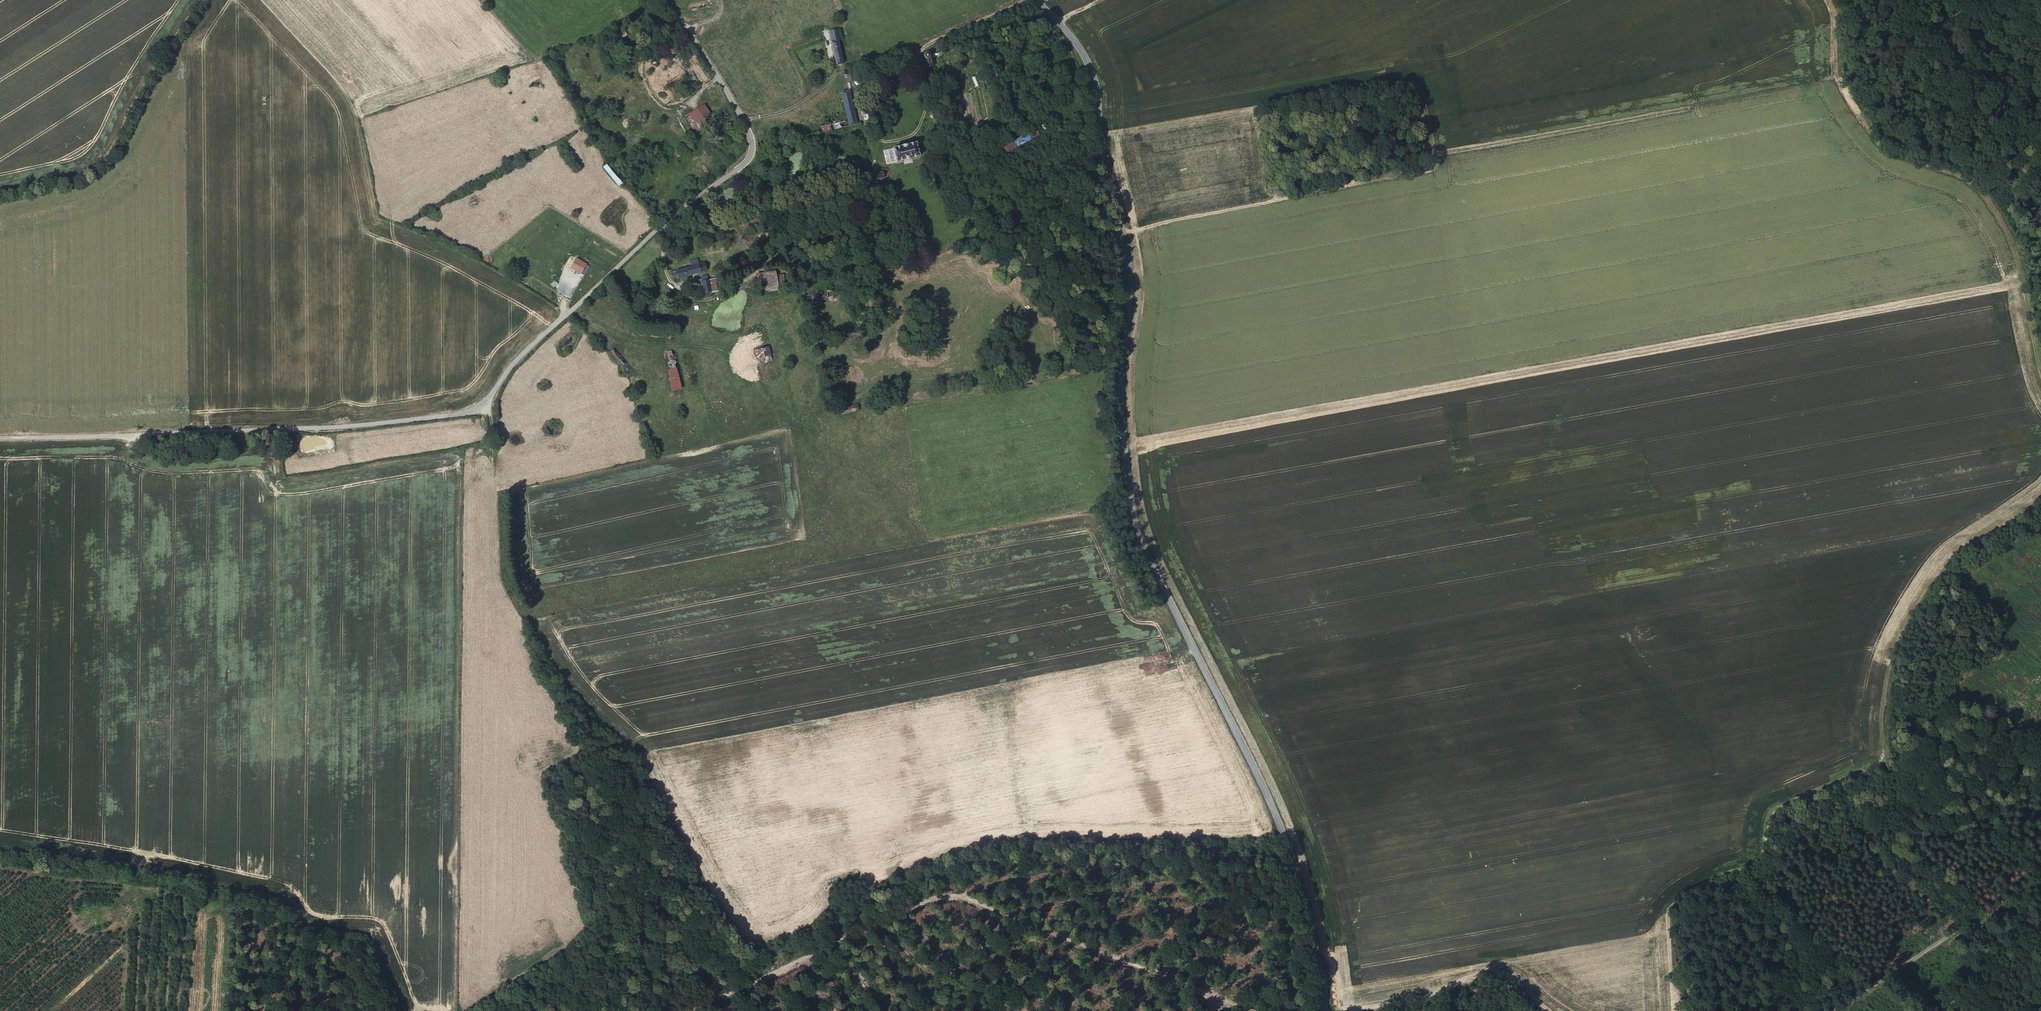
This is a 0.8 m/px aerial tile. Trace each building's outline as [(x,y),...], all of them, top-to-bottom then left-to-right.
[(640,24),(635,29),(652,48),(658,44),(658,43),(657,43),(640,24)] [(623,28),(616,31),(619,39),(627,35),(623,28)] [(830,39),(824,41),(831,67),(838,65),(830,39)] [(611,40),(602,44),(604,48),(612,45),(612,44),(611,40)] [(925,57),(923,56),(921,56),(920,55),(918,56),(916,58),(915,59),(917,62),(920,71),(922,71),(926,70),(924,61),(925,58),(925,57)] [(847,78),(845,79),(841,80),(843,90),(850,88),(847,78)] [(847,106),(844,94),(836,96),(840,108),(847,106)] [(704,104),(685,114),(693,129),(697,128),(694,124),(710,115),(704,104)] [(841,115),(848,113),(847,106),(840,108),(841,115)] [(815,127),(818,136),(852,127),(848,113),(841,115),(842,117),(843,120),(815,127)] [(789,130),(791,142),(818,136),(815,127),(843,120),(842,117),(789,130)] [(1027,132),(1030,139),(1038,135),(1035,128),(1027,132)] [(1019,129),(988,147),(992,153),(1023,135),(1019,129)] [(905,147),(873,155),(875,166),(908,158),(905,147)] [(942,156),(941,155),(924,160),(925,165),(927,170),(944,164),(942,156)] [(615,182),(603,168),(598,173),(615,193),(622,187),(617,181),(615,182)] [(872,175),(864,177),(866,184),(879,181),(876,172),(871,174),(872,175)] [(570,262),(563,272),(574,278),(575,275),(578,277),(583,270),(570,262)] [(668,276),(665,278),(666,282),(697,272),(695,265),(690,266),(688,262),(681,264),(683,269),(668,274),(668,276)] [(759,291),(778,288),(775,270),(757,273),(759,291)] [(813,299),(831,294),(829,288),(812,292),(813,299)] [(614,348),(610,352),(621,366),(626,362),(614,348)] [(764,370),(760,358),(757,348),(744,353),(755,384),(767,380),(764,370)] [(660,375),(657,375),(661,391),(672,388),(664,356),(660,357),(659,352),(655,353),(660,375)] [(673,353),(666,357),(670,365),(677,362),(673,353)] [(772,354),(760,358),(764,370),(775,367),(772,354)] [(621,367),(627,376),(634,372),(627,362),(621,367)] [(830,415),(846,412),(845,406),(829,410),(828,411),(830,415)]
